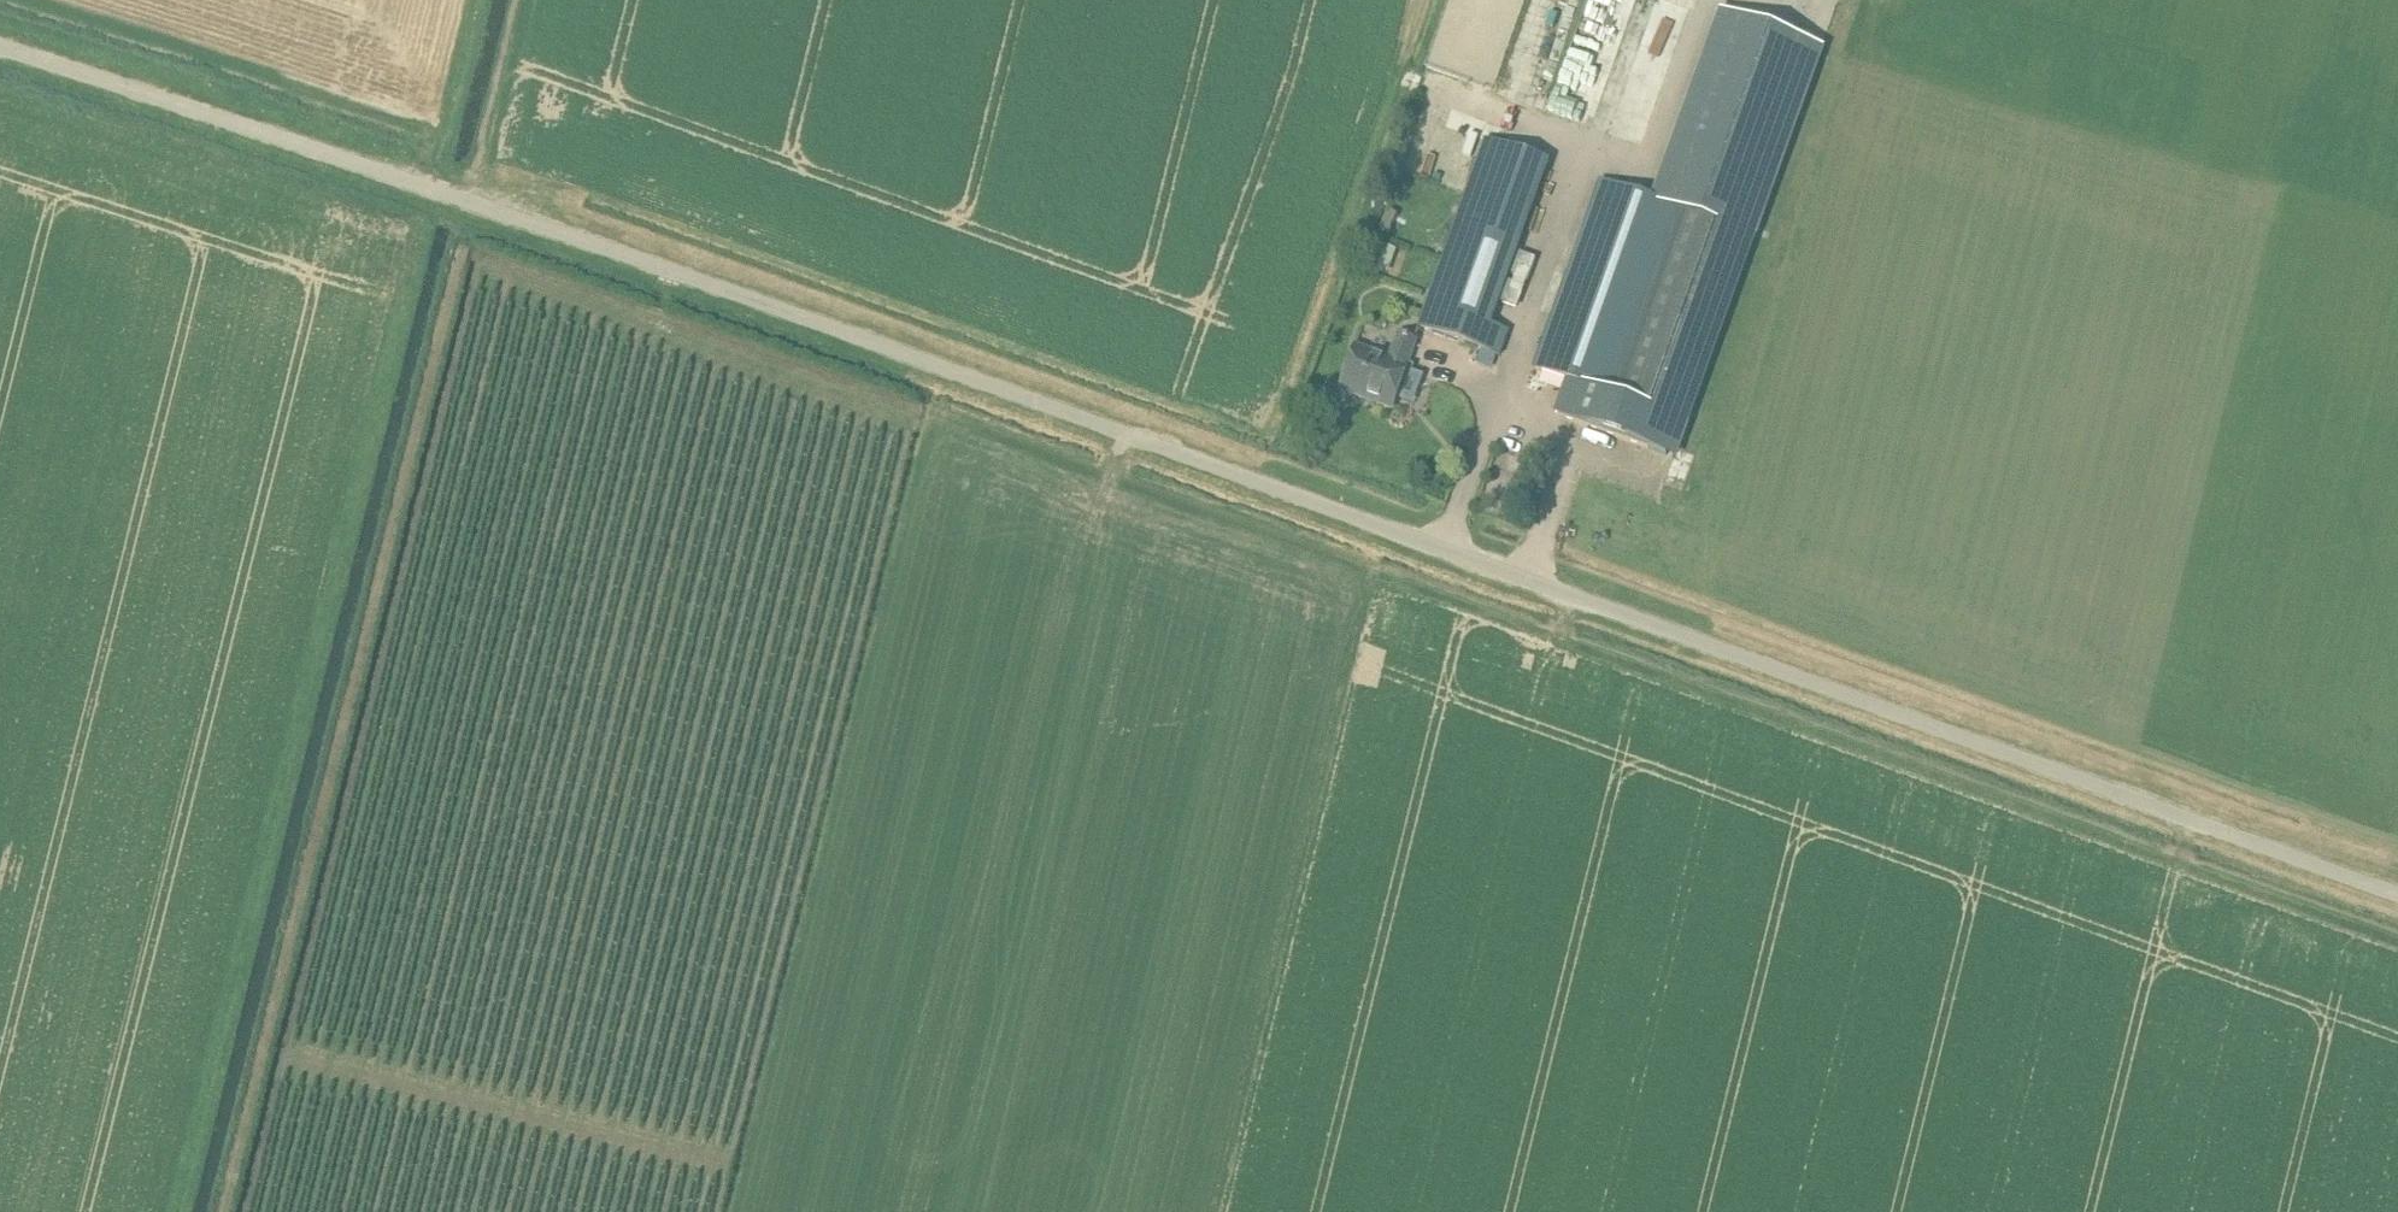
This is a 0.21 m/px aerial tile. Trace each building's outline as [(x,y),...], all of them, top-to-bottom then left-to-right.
[(1677,457),(1831,27),(1755,0),(1723,0),(1652,200),(1602,182),(1535,369),(1592,390),(1580,422),(1677,457)] [(1482,139),(1427,305),(1419,328),(1499,356),(1508,330),(1489,323),(1544,159),(1482,139)] [(1413,168),(1437,180),(1449,157),(1424,145),(1413,168)] [(1373,241),(1364,264),(1388,273),(1397,250),(1373,241)] [(1357,348),(1356,347),(1340,391),(1361,399),(1363,394),(1394,405),(1406,371),(1405,371),(1415,342),(1398,336),(1388,364),(1355,353),(1357,348)]
